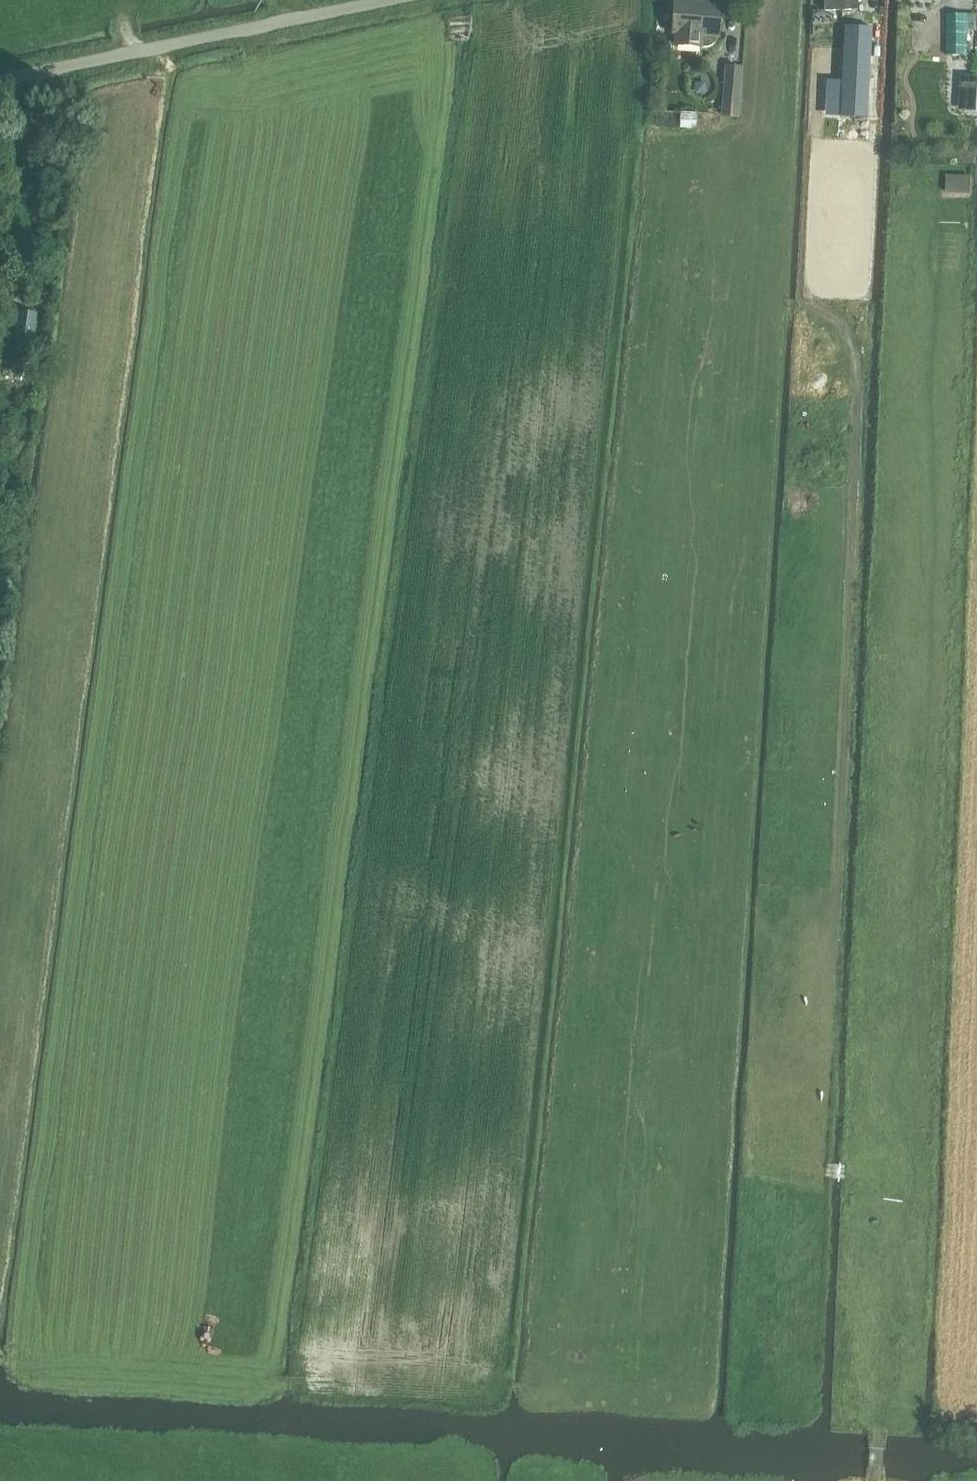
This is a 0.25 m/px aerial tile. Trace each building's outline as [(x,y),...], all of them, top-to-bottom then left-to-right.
[(858,0),(824,0),(825,10),(858,10),(858,0)] [(673,33),(677,33),(676,45),(701,47),(701,46),(703,47),(706,47),(708,46),(711,45),(713,44),(714,43),(715,41),(715,40),(716,39),(717,37),(718,37),(721,5),(676,1),(673,33)] [(947,54),(968,54),(968,34),(976,34),(976,14),(947,14),(947,54)] [(843,80),(841,117),(867,118),(872,27),(845,26),(843,80)] [(721,115),(720,119),(737,120),(741,76),(741,69),(725,67),(724,75),(721,115)] [(972,191),(972,176),(948,176),(948,191),(972,191)] [(37,312),(19,310),(12,368),(30,371),(37,312)]
